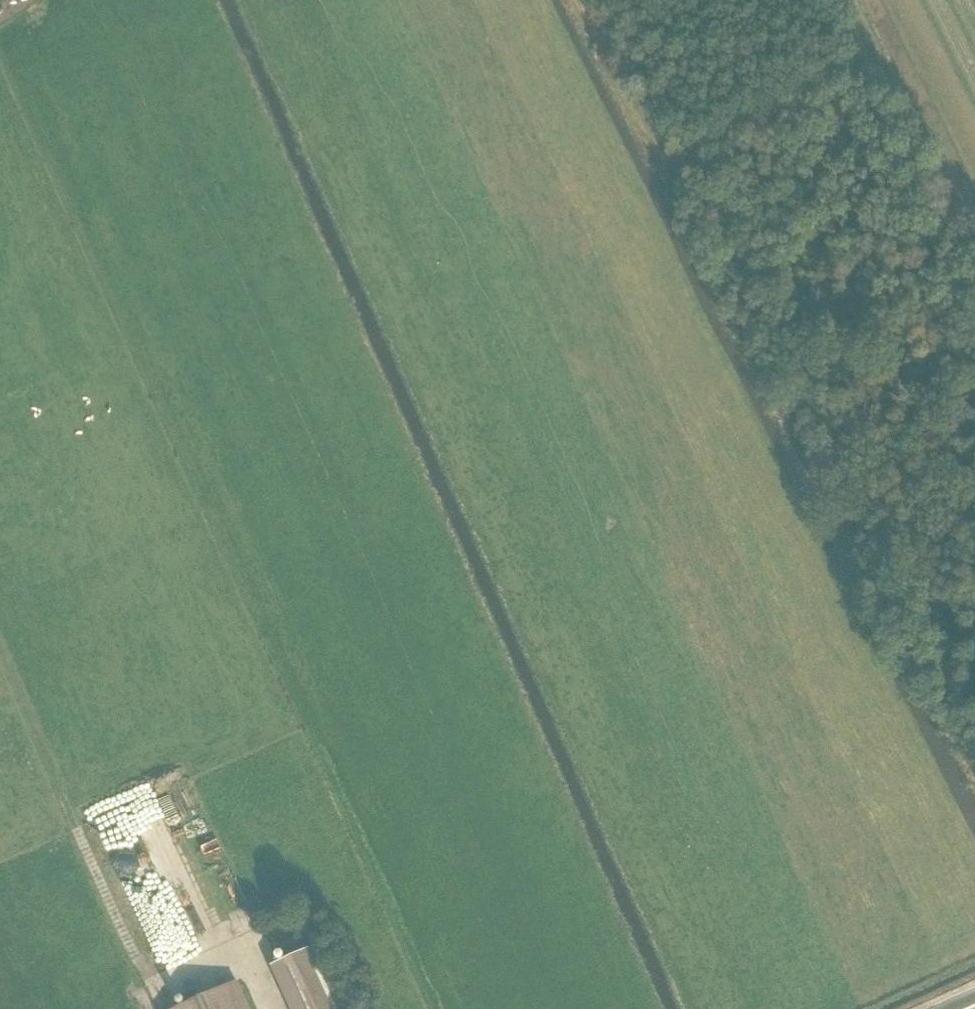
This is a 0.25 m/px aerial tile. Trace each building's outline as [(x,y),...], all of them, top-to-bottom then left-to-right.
[(315,927),(277,944),(284,961),(323,944),(315,927)] [(323,944),(284,961),(271,967),(290,1008),(352,1008),(323,944)] [(236,982),(177,1008),(249,1008),(236,982)]
